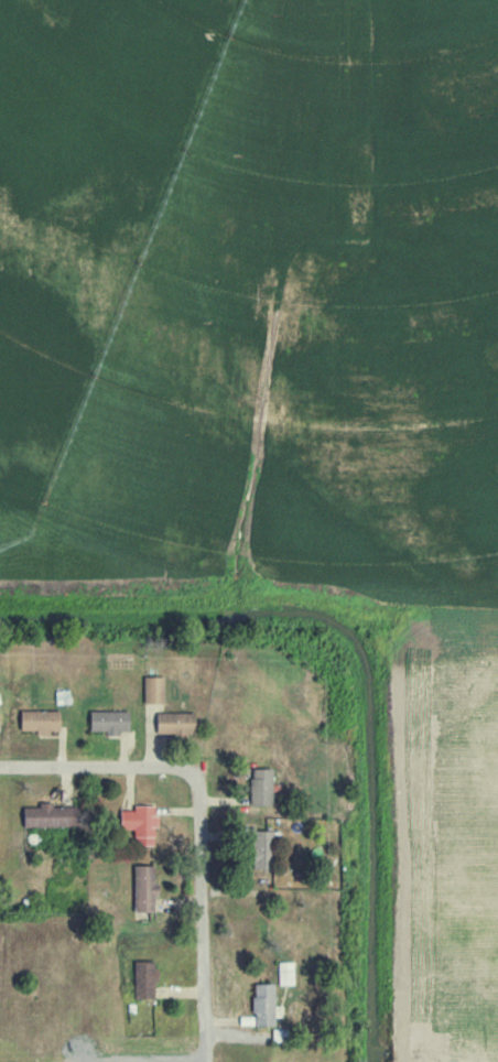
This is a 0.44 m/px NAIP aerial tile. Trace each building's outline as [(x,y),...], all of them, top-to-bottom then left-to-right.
[(144,704),(164,703),(163,676),(144,677),(144,704)] [(21,730),(38,730),(37,735),(50,736),(51,730),(60,731),(61,711),(21,710),(21,730)] [(90,731),(106,731),(106,735),(119,735),(120,731),(129,731),(129,712),(91,711),(90,731)] [(191,712),(156,713),(157,735),(192,734),(191,712)] [(250,769),(250,805),(272,805),(273,769),(250,769)] [(23,807),(24,828),(74,827),(73,807),(53,808),(53,802),(40,803),(40,807),(23,807)] [(121,830),(134,829),(135,846),(154,846),(154,827),(157,826),(156,805),(134,806),(134,810),(120,810),(121,830)] [(251,868),(275,869),(276,830),(252,830),(251,868)] [(134,866),(133,912),(155,912),(156,866),(134,866)] [(155,1000),(155,962),(134,962),(134,999),(155,1000)] [(279,985),(293,985),(293,962),(279,962),(279,985)] [(253,984),(254,1026),(275,1026),(274,983),(253,984)]
